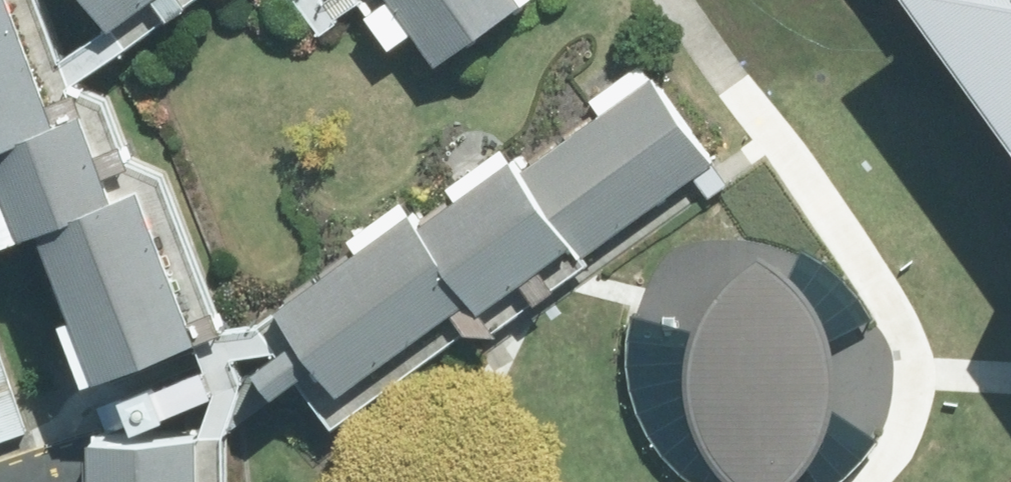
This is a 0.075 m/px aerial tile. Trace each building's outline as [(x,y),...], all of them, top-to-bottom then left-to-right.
[(92,37),(141,0),(64,0),(92,37)] [(525,0),(390,0),(435,64),(526,1),(525,0)] [(1010,155),(1010,0),(899,0),(1010,155)] [(116,198),(89,208),(56,125),(34,134),(0,47),(0,246),(12,241),(70,390),(175,350),(116,198)] [(577,256),(712,160),(656,82),(519,180),(513,171),(420,237),(411,225),(280,318),(301,346),(259,376),(272,393),(312,364),(332,393),(464,299),(476,315),(571,248),(577,256)] [(826,333),(827,342),(871,320),(865,309),(859,300),(851,291),(843,281),(833,272),(821,263),(812,258),(800,251),(799,255),(788,280),(799,291),(811,305),(826,333)] [(803,469),(805,467),(821,442),(828,419),(829,409),(832,389),(832,376),(832,363),(827,342),(826,333),(811,305),(799,291),(788,280),(778,270),(757,260),(740,274),(724,290),(714,302),(704,317),(694,336),(686,367),(685,392),(690,419),(700,445),(718,469),(728,481),(730,481),(791,481),(803,469)] [(694,336),(631,315),(627,342),(626,366),(629,390),(636,414),(648,437),(663,459),(678,474),(689,481),(728,481),(718,469),(700,445),(690,419),(685,392),(686,367),(694,336)] [(21,434),(0,373),(0,441),(21,434)] [(829,409),(828,419),(821,442),(805,467),(803,469),(814,481),(840,481),(845,478),(854,469),(861,461),(869,451),(876,441),(829,409)] [(196,444),(84,444),(85,481),(196,481),(196,444)]
